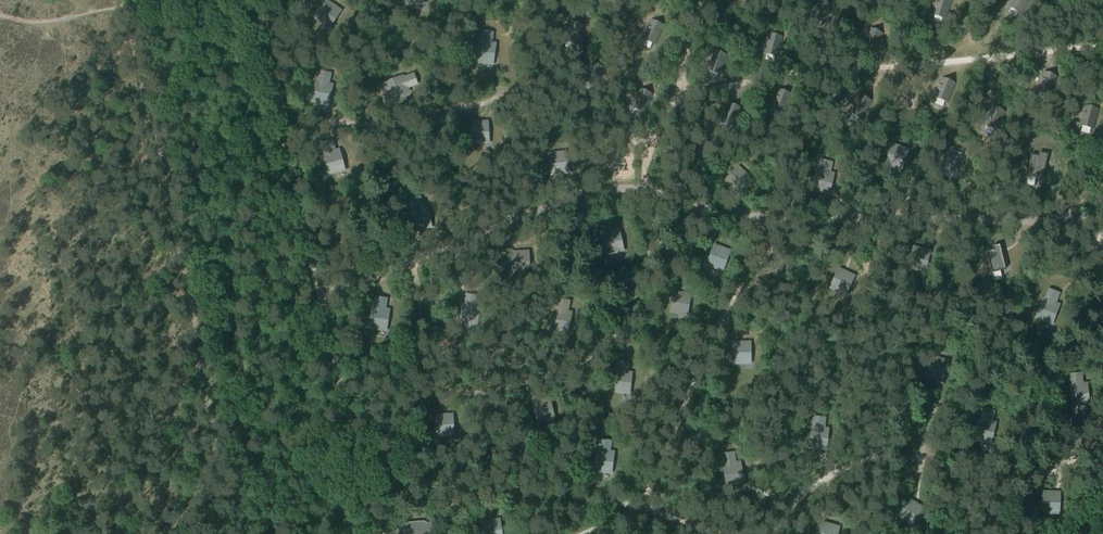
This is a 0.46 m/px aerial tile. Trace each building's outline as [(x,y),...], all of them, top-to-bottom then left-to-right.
[(333,24),(342,11),(326,0),(314,20),(322,25),(325,20),(333,24)] [(823,22),(830,3),(818,0),(812,19),(823,22)] [(950,0),(938,0),(934,14),(945,18),(950,0)] [(1029,0),(1015,0),(1010,6),(1020,13),(1029,0)] [(577,46),(585,25),(572,20),(564,41),(577,46)] [(655,45),(665,26),(650,20),(643,39),(655,45)] [(874,51),(881,34),(870,29),(863,47),(874,51)] [(492,43),(494,32),(481,30),(480,41),(478,40),(475,63),(485,65),(486,59),(495,60),(497,43),(492,43)] [(777,56),(782,37),(771,34),(765,53),(777,56)] [(720,74),(726,55),(715,52),(708,70),(720,74)] [(329,83),(331,73),(319,70),(317,81),(315,80),(310,102),(320,105),(321,99),(330,101),(334,84),(329,83)] [(1050,95),(1056,76),(1045,72),(1039,91),(1050,95)] [(418,84),(414,73),(404,77),(403,76),(382,83),(385,93),(391,91),(394,98),(410,93),(408,88),(418,84)] [(946,101),(954,83),(943,79),(936,97),(946,101)] [(645,114),(653,94),(640,89),(631,108),(645,114)] [(784,112),(790,93),(779,90),(773,109),(784,112)] [(861,118),(871,101),(860,95),(852,113),(861,118)] [(733,127),(740,108),(730,104),(722,122),(733,127)] [(1093,128),(1098,109),(1086,106),(1081,125),(1093,128)] [(996,129),(1004,111),(993,107),(985,124),(996,129)] [(472,145),(481,144),(481,139),(490,137),(489,121),(470,122),(472,145)] [(904,165),(910,149),(892,143),(884,164),(893,168),(895,162),(904,165)] [(328,176),(338,173),(336,167),(344,165),(340,149),(322,154),(328,176)] [(551,176),(561,175),(560,169),(568,168),(566,151),(548,153),(551,176)] [(1045,171),(1048,155),(1030,151),(1025,173),(1034,175),(1036,169),(1045,171)] [(948,153),(942,176),(957,180),(962,160),(957,159),(958,155),(948,153)] [(830,172),(833,162),(821,159),(818,169),(817,169),(811,191),(821,194),(822,188),(831,189),(835,173),(830,172)] [(741,191),(752,179),(739,166),(723,183),(731,189),(735,185),(741,191)] [(423,207),(421,197),(409,199),(411,210),(410,210),(415,233),(424,230),(423,224),(431,222),(427,206),(423,207)] [(606,256),(616,253),(615,248),(624,246),(620,230),(602,233),(606,256)] [(725,267),(732,251),(714,244),(705,266),(715,269),(717,263),(725,267)] [(927,267),(931,251),(912,246),(907,268),(917,271),(918,265),(927,267)] [(522,274),(522,268),(530,268),(529,251),(511,251),(512,274),(522,274)] [(849,291),(856,276),(839,268),(828,289),(838,293),(841,287),(849,291)] [(1056,303),(1060,293),(1048,288),(1044,298),(1043,298),(1035,319),(1044,323),(1046,316),(1054,320),(1060,305),(1056,303)] [(689,311),(692,294),(673,291),(669,314),(679,315),(681,309),(689,311)] [(476,306),(478,294),(465,293),(464,304),(462,304),(459,326),(469,328),(470,322),(479,323),(481,306),(476,306)] [(386,309),(388,298),(375,296),(374,307),(372,306),(369,329),(378,331),(379,325),(388,326),(390,309),(386,309)] [(568,311),(570,301),(558,298),(556,309),(554,308),(550,331),(560,333),(561,326),(570,328),(573,312),(568,311)] [(743,365),(742,358),(752,358),(751,341),(732,342),(732,364),(743,365)] [(628,372),(629,361),(617,360),(616,370),(614,370),(611,393),(621,394),(622,387),(631,389),(633,373),(628,372)] [(1083,383),(1082,372),(1070,373),(1071,384),(1069,384),(1071,407),(1081,406),(1080,399),(1090,399),(1088,382),(1083,383)] [(537,424),(547,422),(546,416),(554,414),(550,398),(532,402),(537,424)] [(993,421),(995,411),(982,408),(980,418),(979,418),(973,440),(983,442),(984,436),(993,438),(997,422),(993,421)] [(436,437),(446,437),(446,430),(455,430),(454,414),(435,414),(436,437)] [(825,428),(826,418),(814,416),(812,426),(810,426),(808,449),(819,450),(819,443),(828,444),(829,428),(825,428)] [(610,451),(612,440),(599,438),(598,449),(596,449),(593,472),(603,473),(604,467),(613,468),(615,451),(610,451)] [(736,462),(735,452),(722,454),(724,464),(722,464),(725,487),(736,486),(735,479),(744,478),(741,461),(736,462)] [(1060,509),(1061,492),(1042,491),(1041,514),(1051,515),(1051,508),(1060,509)] [(918,523),(925,509),(909,499),(898,519),(907,524),(910,519),(918,523)] [(500,519),(482,521),(484,533),(503,533),(500,519)] [(417,533),(432,533),(431,524),(426,524),(426,522),(423,522),(423,521),(415,522),(417,533)] [(840,526),(822,521),(819,533),(839,533),(840,526)] [(415,522),(407,522),(407,523),(405,523),(405,525),(401,526),(402,533),(417,533),(415,522)]
